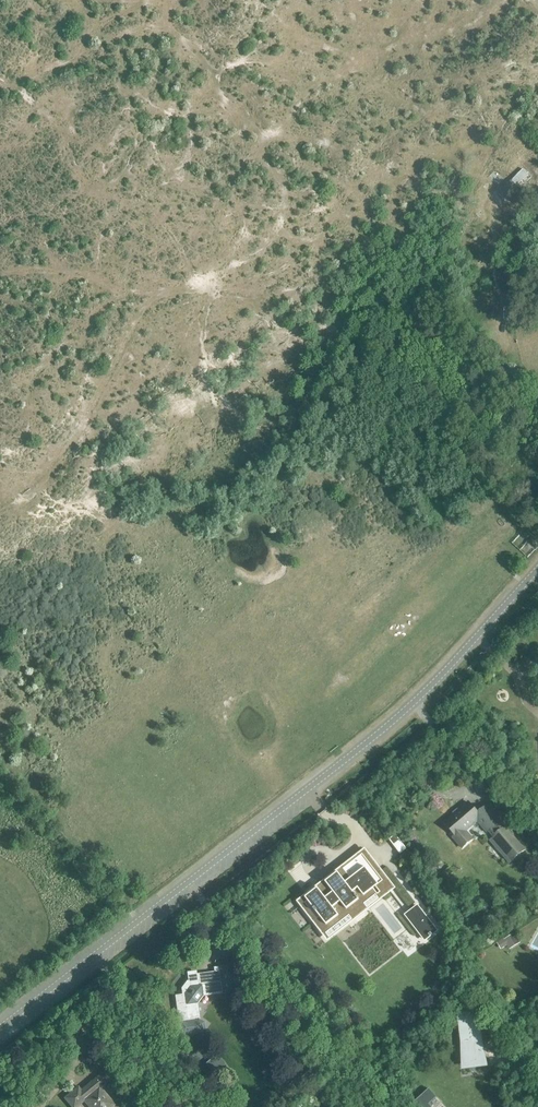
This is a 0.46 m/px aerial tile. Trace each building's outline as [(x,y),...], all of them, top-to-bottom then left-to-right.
[(512,182),(499,194),(503,198),(506,196),(512,202),(522,192),(512,182)] [(487,807),(478,815),(468,804),(444,824),(454,836),(452,838),(462,850),(475,839),(467,831),(478,821),(493,838),(489,841),(510,864),(525,851),(487,807)] [(407,850),(395,835),(389,840),(400,855),(407,850)] [(389,889),(376,872),(372,876),(361,861),(350,870),(349,869),(344,872),(347,876),(343,879),(343,880),(341,878),(338,873),(325,883),(329,887),(330,890),(323,895),(322,895),(318,889),(305,898),(307,901),(305,902),(309,907),(312,905),(314,908),(313,909),(320,917),(314,921),(324,934),(348,916),(349,916),(350,916),(351,916),(351,917),(352,918),(353,919),(354,919),(355,919),(356,918),(365,912),(365,911),(366,910),(365,909),(365,908),(364,907),(364,906),(364,905),(364,904),(365,903),(373,896),(379,892),(382,895),(389,889)] [(419,909),(417,906),(405,915),(407,917),(406,918),(417,931),(425,940),(436,931),(429,922),(430,921),(420,909),(419,909)] [(234,997),(238,992),(234,965),(213,968),(214,972),(211,972),(213,984),(198,986),(197,977),(191,978),(192,981),(187,982),(181,989),(182,995),(175,996),(178,1023),(177,1025),(179,1033),(182,1036),(200,1033),(203,1029),(202,1023),(198,1020),(195,1004),(197,1004),(203,996),(203,995),(223,992),(224,994),(228,998),(234,997)] [(477,1010),(458,1013),(460,1025),(465,1063),(484,1060),(479,1022),(477,1010)] [(105,1095),(99,1089),(112,1079),(106,1071),(81,1090),(78,1087),(64,1098),(72,1106),(76,1106),(85,1100),(90,1106),(92,1105),(94,1106),(106,1106),(108,1106),(108,1103),(103,1097),(105,1095)] [(415,1102),(419,1106),(431,1106),(429,1105),(437,1098),(429,1089),(415,1102)]
